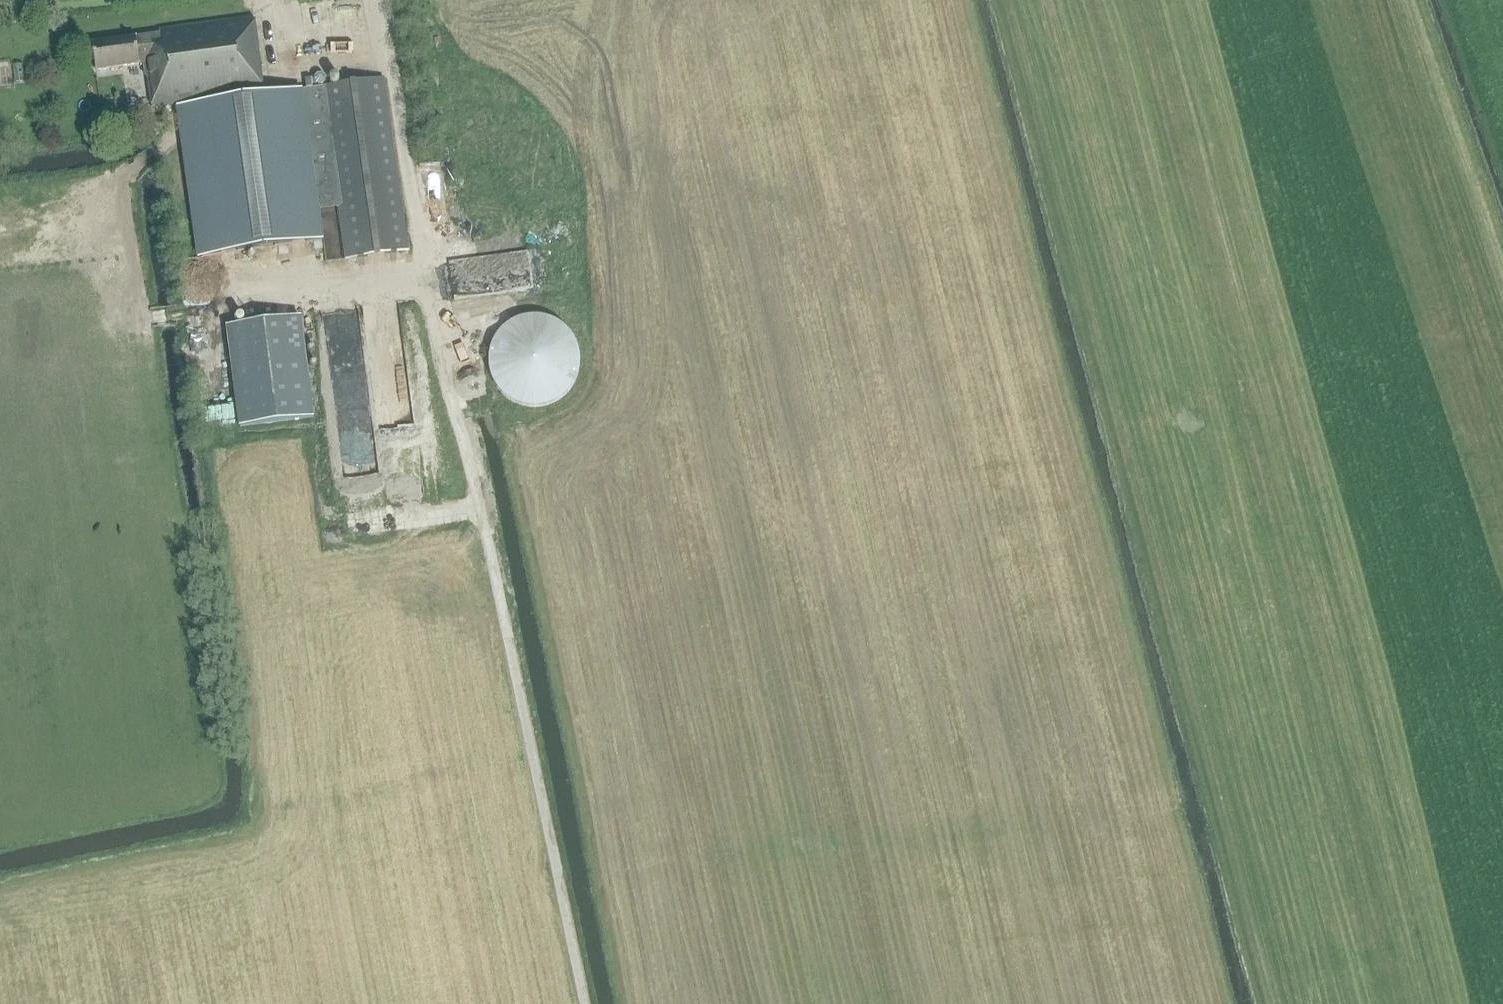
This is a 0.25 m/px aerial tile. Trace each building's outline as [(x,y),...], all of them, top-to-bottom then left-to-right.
[(387,82),(264,98),(253,19),(158,31),(158,34),(91,44),(95,72),(141,66),(142,79),(146,79),(150,108),(253,94),(253,98),(183,108),(203,257),(323,242),(319,211),(339,208),(346,261),(410,253),(387,82)] [(311,77),(304,78),(305,88),(312,87),(311,77)] [(165,116),(151,117),(152,131),(166,129),(165,116)] [(461,258),(462,289),(523,287),(522,256),(461,258)] [(243,427),(315,417),(301,317),(229,327),(243,427)] [(529,347),(505,349),(506,370),(501,370),(502,389),(548,387),(547,380),(572,379),(570,333),(541,335),(541,342),(529,343),(529,347)]
